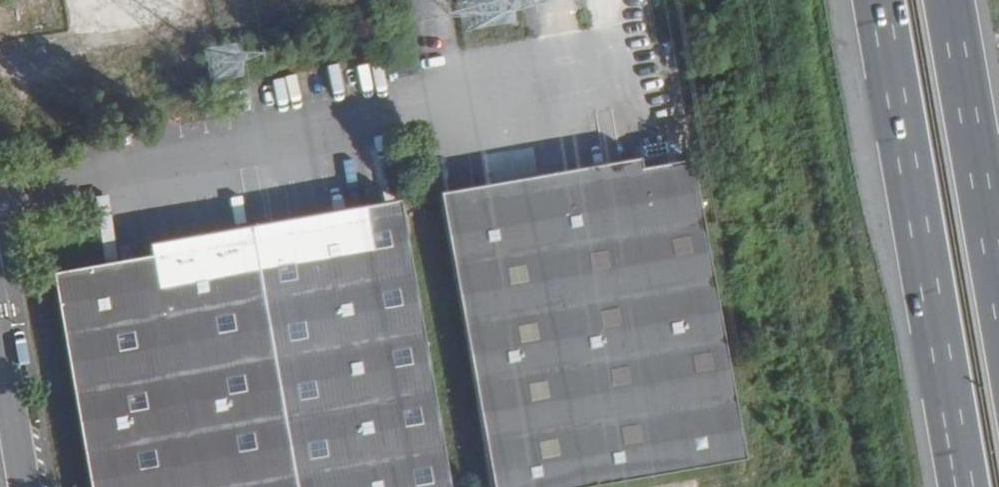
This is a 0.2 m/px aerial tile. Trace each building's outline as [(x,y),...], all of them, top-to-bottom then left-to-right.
[(112,18),(145,2),(144,0),(104,0),(112,18)] [(659,465),(680,461),(742,451),(692,158),(589,175),(587,165),(441,189),(493,486),(532,486),(659,465)] [(397,196),(151,237),(153,251),(52,268),(90,486),(452,486),(397,196)]
